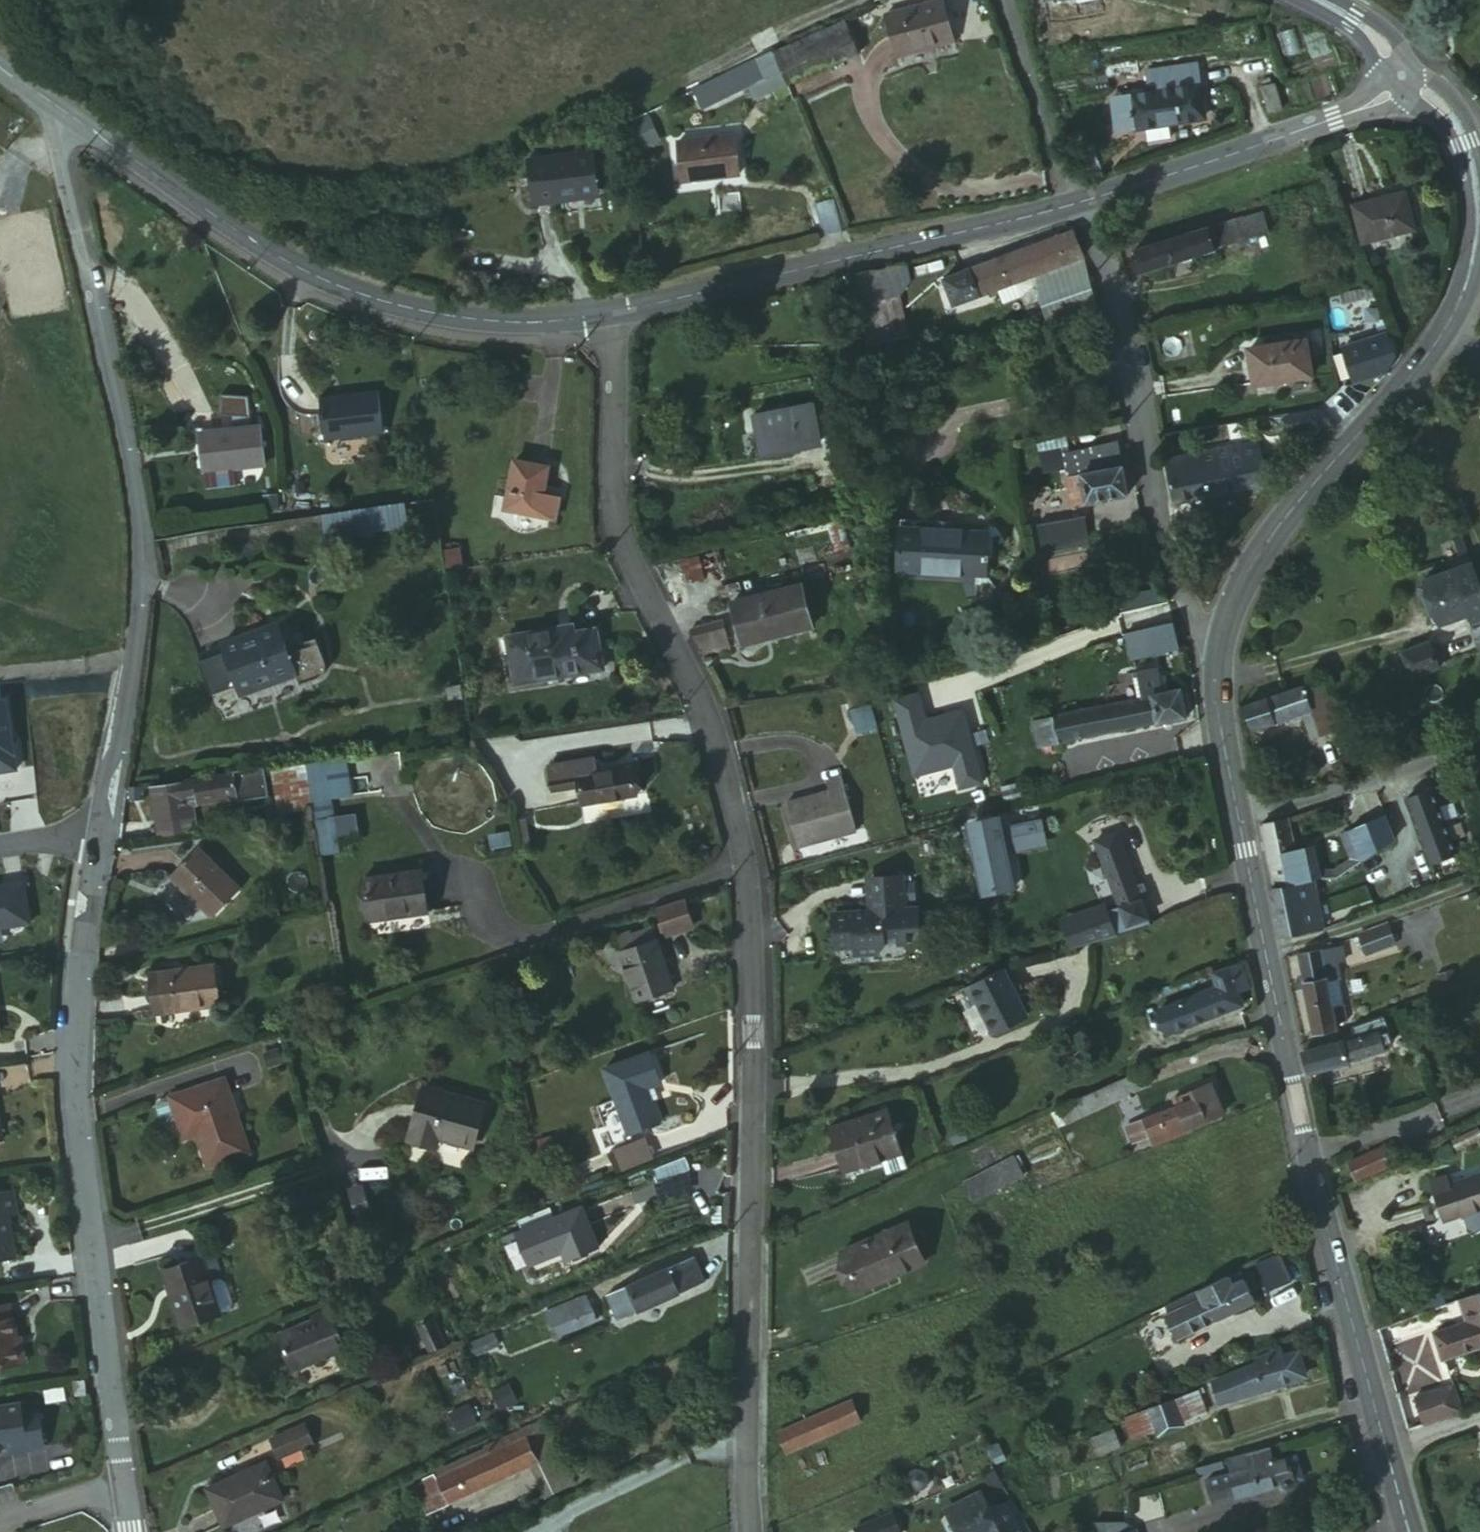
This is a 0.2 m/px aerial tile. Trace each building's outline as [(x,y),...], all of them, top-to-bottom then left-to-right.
[(972,40),(959,0),(945,0),(903,13),(918,57),(972,40)] [(785,87),(871,43),(856,12),(771,54),(785,87)] [(785,87),(771,54),(741,69),(752,90),(757,101),(785,87)] [(1173,87),(1194,84),(1191,66),(1170,70),(1173,87)] [(741,96),(752,90),(741,69),(730,76),(741,96)] [(1160,90),(1173,87),(1170,70),(1157,72),(1160,90)] [(1143,93),(1153,91),(1150,73),(1140,75),(1143,93)] [(741,96),(730,76),(693,94),(703,114),(741,96)] [(1275,80),(1263,85),(1271,109),(1283,106),(1275,80)] [(1210,81),(1197,83),(1200,95),(1212,93),(1210,81)] [(1200,95),(1197,83),(1194,84),(1173,87),(1160,90),(1153,91),(1143,93),(1130,95),(1135,128),(1203,114),(1200,95)] [(1135,128),(1130,95),(1113,98),(1119,131),(1135,128)] [(633,122),(639,149),(659,144),(653,117),(633,122)] [(735,186),(733,144),(672,150),(674,190),(735,186)] [(554,183),(595,177),(594,162),(553,169),(554,183)] [(558,205),(557,202),(554,183),(553,169),(553,163),(525,167),(529,209),(552,206),(558,205)] [(557,202),(597,196),(595,177),(554,183),(557,202)] [(606,195),(597,196),(557,202),(558,205),(552,206),(554,219),(608,214),(606,195)] [(1405,199),(1353,215),(1359,245),(1361,252),(1415,234),(1405,199)] [(818,207),(824,240),(839,238),(833,204),(818,207)] [(1259,210),(1233,219),(1240,240),(1267,232),(1259,210)] [(1148,250),(1154,269),(1240,240),(1233,219),(1148,250)] [(1070,233),(987,264),(995,290),(997,289),(1079,258),(1070,233)] [(1138,274),(1154,269),(1148,250),(1133,256),(1138,274)] [(1079,258),(997,289),(1002,305),(1021,297),(1034,287),(1038,286),(1051,323),(1095,311),(1086,282),(1079,258)] [(909,261),(852,274),(860,305),(905,293),(913,277),(909,261)] [(995,290),(987,264),(943,279),(953,305),(995,290)] [(839,277),(825,281),(828,295),(843,292),(839,277)] [(916,334),(905,293),(860,305),(872,347),(916,334)] [(1344,348),(1350,363),(1378,353),(1382,365),(1388,363),(1390,354),(1386,341),(1377,343),(1375,338),(1344,348)] [(1256,383),(1312,373),(1306,339),(1251,349),(1256,383)] [(1353,385),(1386,375),(1382,365),(1378,353),(1350,363),(1346,365),(1353,385)] [(328,438),(387,433),(382,392),(323,396),(328,438)] [(818,439),(811,405),(749,419),(756,455),(818,439)] [(265,423),(199,429),(205,491),(235,488),(233,469),(269,465),(265,423)] [(1063,496),(1069,496),(1065,465),(1077,465),(1078,475),(1121,467),(1116,438),(1056,449),(1063,496)] [(1189,469),(1232,461),(1230,451),(1186,459),(1189,469)] [(1165,459),(1175,502),(1262,485),(1258,457),(1232,461),(1189,469),(1186,459),(1186,456),(1165,459)] [(508,508),(540,514),(545,494),(549,468),(517,461),(508,508)] [(1069,496),(1081,494),(1078,475),(1077,465),(1065,465),(1069,496)] [(1078,475),(1081,494),(1083,504),(1126,497),(1121,467),(1078,475)] [(545,494),(540,514),(555,518),(560,497),(545,494)] [(409,525),(406,505),(318,518),(321,540),(409,525)] [(1041,541),(1077,532),(1074,520),(1038,529),(1041,541)] [(990,577),(995,530),(902,523),(897,569),(990,577)] [(1467,560),(1456,534),(1443,539),(1453,565),(1467,560)] [(1106,548),(1061,552),(1062,569),(1107,565),(1106,548)] [(1479,613),(1479,590),(1471,572),(1467,560),(1453,565),(1419,578),(1437,628),(1466,618),(1479,613)] [(808,629),(799,587),(738,599),(749,642),(808,629)] [(1479,650),(1479,613),(1466,618),(1478,651),(1479,650)] [(725,621),(692,629),(704,655),(730,648),(725,621)] [(1171,626),(1159,628),(1125,636),(1130,662),(1176,652),(1171,626)] [(240,702),(293,684),(285,658),(275,630),(222,649),(240,702)] [(526,679),(573,669),(566,631),(519,641),(526,679)] [(1407,678),(1435,668),(1425,641),(1397,650),(1407,678)] [(293,684),(297,696),(311,691),(313,690),(315,689),(318,685),(321,680),(322,676),(322,672),(322,669),(321,666),(315,648),(285,658),(293,684)] [(1039,747),(1185,717),(1179,691),(1162,695),(1156,669),(1136,673),(1141,699),(1034,722),(1039,747)] [(1307,705),(1299,708),(1307,734),(1338,724),(1322,675),(1310,679),(1300,683),(1307,705)] [(1300,683),(1241,702),(1248,724),(1299,708),(1307,705),(1300,683)] [(0,702),(0,773),(14,770),(3,701),(0,702)] [(853,712),(859,734),(880,728),(873,706),(853,712)] [(360,760),(303,767),(306,795),(364,788),(360,760)] [(576,776),(596,774),(594,761),(546,766),(549,790),(577,787),(576,776)] [(579,805),(637,799),(634,770),(596,774),(576,776),(577,787),(579,805)] [(261,791),(258,774),(237,778),(178,787),(181,809),(231,801),(232,806),(250,803),(248,793),(261,791)] [(796,846),(856,832),(843,781),(826,785),(830,798),(804,804),(802,798),(785,804),(796,846)] [(155,823),(183,818),(181,809),(178,787),(150,792),(155,823)] [(262,800),(261,791),(248,793),(250,803),(262,800)] [(1340,825),(1350,856),(1384,837),(1376,813),(1340,825)] [(153,842),(192,835),(189,818),(183,818),(155,823),(150,824),(153,842)] [(1010,827),(1017,854),(1051,846),(1045,819),(1010,827)] [(1291,847),(1285,819),(1283,820),(1259,827),(1275,887),(1299,878),(1291,847)] [(987,851),(990,863),(1008,859),(1002,826),(983,828),(984,835),(987,851)] [(1399,840),(1418,893),(1444,884),(1424,830),(1399,840)] [(1126,928),(1149,919),(1117,834),(1097,843),(1126,928)] [(974,854),(987,851),(984,835),(971,839),(974,854)] [(1291,847),(1299,878),(1310,874),(1318,871),(1311,841),(1291,847)] [(218,914),(237,892),(195,852),(176,876),(218,914)] [(994,884),(1013,881),(1008,859),(990,863),(994,884)] [(976,904),(986,903),(1015,898),(1013,881),(994,884),(990,863),(969,866),(976,904)] [(422,909),(417,864),(354,871),(361,919),(422,909)] [(1318,871),(1310,874),(1313,896),(1325,895),(1322,870),(1318,871)] [(1299,878),(1275,887),(1269,889),(1278,937),(1317,927),(1313,896),(1310,874),(1299,878)] [(879,918),(871,920),(836,923),(841,957),(857,956),(858,967),(882,963),(889,953),(911,950),(909,936),(923,934),(919,913),(909,915),(903,876),(875,879),(879,918)] [(867,880),(871,920),(879,918),(875,879),(867,880)] [(33,924),(26,883),(10,885),(10,890),(0,892),(0,929),(33,924)] [(692,899),(665,908),(674,932),(701,922),(692,899)] [(1362,951),(1390,940),(1384,923),(1356,934),(1362,951)] [(636,932),(640,944),(658,936),(654,925),(636,932)] [(634,929),(621,934),(627,949),(640,944),(636,932),(634,929)] [(624,950),(641,1001),(680,984),(663,934),(658,936),(640,944),(627,949),(624,950)] [(909,936),(911,950),(923,934),(909,936)] [(1336,945),(1328,946),(1330,960),(1338,959),(1336,945)] [(1318,949),(1322,966),(1331,965),(1330,960),(1328,946),(1318,949)] [(1329,1005),(1322,966),(1318,949),(1295,954),(1309,1028),(1336,1024),(1336,1020),(1342,1018),(1339,1003),(1329,1005)] [(149,998),(201,994),(199,959),(147,960),(149,998)] [(1254,989),(1248,961),(1218,973),(1222,988),(1164,1008),(1171,1032),(1231,1013),(1225,999),(1241,993),(1254,989)] [(1339,1003),(1331,965),(1322,966),(1329,1005),(1339,1003)] [(1451,970),(1437,976),(1443,990),(1457,985),(1451,970)] [(1000,974),(960,989),(967,1007),(972,1006),(983,1038),(1019,1025),(1000,974)] [(1225,999),(1231,1013),(1245,1008),(1241,993),(1225,999)] [(1300,1052),(1304,1071),(1380,1049),(1375,1030),(1300,1052)] [(624,1135),(656,1122),(643,1087),(657,1081),(647,1049),(602,1066),(624,1135)] [(252,1150),(227,1076),(172,1095),(185,1135),(198,1131),(209,1165),(252,1150)] [(1106,1104),(1138,1092),(1133,1081),(1083,1102),(1088,1118),(1109,1109),(1106,1104)] [(1181,1124),(1183,1127),(1219,1114),(1207,1084),(1187,1092),(1190,1102),(1121,1127),(1123,1134),(1130,1132),(1133,1142),(1157,1134),(1181,1124)] [(435,1138),(468,1148),(480,1103),(419,1088),(406,1141),(433,1149),(435,1138)] [(841,1178),(896,1157),(882,1119),(827,1140),(841,1178)] [(1160,1141),(1185,1132),(1183,1127),(1181,1124),(1157,1134),(1160,1141)] [(1454,1152),(1475,1140),(1471,1131),(1449,1143),(1454,1152)] [(1136,1149),(1160,1141),(1157,1134),(1133,1142),(1136,1149)] [(647,1137),(613,1150),(621,1172),(655,1158),(647,1137)] [(1353,1180),(1390,1163),(1382,1146),(1344,1162),(1353,1180)] [(975,1209),(1023,1172),(1011,1156),(963,1195),(975,1209)] [(902,1175),(896,1157),(871,1167),(877,1184),(902,1175)] [(1443,1225),(1457,1220),(1462,1235),(1469,1237),(1479,1233),(1479,1177),(1449,1190),(1444,1178),(1426,1185),(1443,1225)] [(353,1184),(340,1188),(352,1226),(365,1221),(353,1184)] [(12,1262),(8,1237),(5,1237),(3,1220),(5,1220),(13,1219),(9,1194),(0,1195),(0,1264),(12,1262)] [(568,1257),(599,1244),(584,1205),(516,1232),(528,1262),(565,1248),(568,1257)] [(831,1255),(845,1287),(892,1269),(913,1259),(899,1227),(831,1255)] [(1281,1253),(1257,1264),(1269,1293),(1294,1283),(1281,1253)] [(174,1327),(212,1313),(192,1254),(155,1267),(174,1327)] [(610,1323),(699,1283),(689,1259),(599,1298),(610,1323)] [(917,1270),(913,1259),(892,1269),(896,1279),(917,1270)] [(892,1269),(845,1287),(850,1299),(896,1279),(892,1269)] [(1241,1281),(1236,1269),(1168,1305),(1161,1308),(1164,1316),(1241,1281)] [(1250,1300),(1241,1281),(1164,1316),(1174,1336),(1250,1300)] [(1457,1300),(1466,1324),(1479,1319),(1479,1291),(1457,1300)] [(1431,1309),(1445,1305),(1439,1292),(1426,1297),(1431,1309)] [(544,1312),(556,1339),(599,1320),(587,1293),(544,1312)] [(269,1334),(282,1367),(336,1343),(321,1303),(302,1311),(305,1319),(269,1334)] [(19,1368),(15,1342),(12,1323),(9,1323),(7,1309),(0,1310),(0,1371),(19,1368)] [(1466,1324),(1432,1336),(1440,1356),(1479,1342),(1479,1319),(1466,1324)] [(420,1326),(426,1352),(444,1348),(438,1322),(420,1326)] [(19,1341),(15,1342),(19,1368),(23,1367),(19,1341)] [(1216,1402),(1300,1375),(1294,1356),(1281,1361),(1277,1351),(1255,1357),(1258,1367),(1210,1382),(1216,1402)] [(1448,1415),(1462,1411),(1453,1379),(1439,1382),(1448,1415)] [(85,1380),(74,1382),(76,1396),(87,1394),(85,1380)] [(1413,1390),(1422,1420),(1448,1415),(1439,1382),(1413,1390)] [(1128,1439),(1140,1437),(1202,1414),(1195,1392),(1122,1418),(1128,1439)] [(784,1452),(867,1414),(859,1394),(775,1433),(784,1452)] [(3,1450),(21,1448),(22,1453),(39,1450),(33,1413),(18,1415),(16,1405),(0,1408),(0,1451),(3,1450)] [(478,1424),(472,1406),(451,1413),(458,1431),(478,1424)] [(305,1421),(269,1438),(283,1464),(318,1447),(305,1421)] [(1092,1439),(1099,1456),(1122,1447),(1115,1430),(1092,1439)] [(441,1500),(531,1460),(521,1438),(486,1454),(482,1446),(457,1458),(461,1465),(433,1478),(441,1500)] [(1270,1461),(1266,1446),(1221,1459),(1225,1473),(1202,1479),(1209,1504),(1276,1487),(1278,1490),(1283,1489),(1289,1486),(1290,1481),(1289,1476),(1300,1473),(1293,1454),(1270,1461)] [(215,1517),(274,1490),(256,1452),(197,1479),(215,1517)] [(1000,1498),(990,1503),(982,1486),(943,1507),(955,1531),(981,1531),(982,1531),(983,1531),(1018,1531),(1000,1498)] [(1009,1493),(1000,1498),(1018,1531),(1029,1531),(1009,1493)] [(852,1524),(855,1531),(892,1531),(897,1530),(889,1508),(852,1524)]
